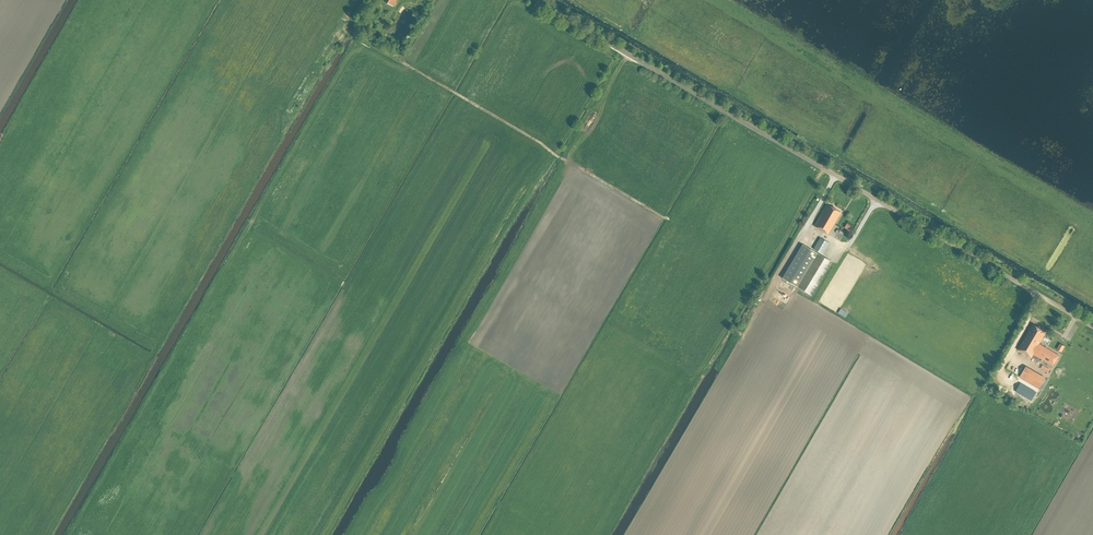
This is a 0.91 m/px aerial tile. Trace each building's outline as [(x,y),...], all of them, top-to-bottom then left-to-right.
[(827,204),(823,211),(814,225),(828,233),(841,212),(827,204)] [(830,243),(820,237),(814,248),(823,254),(830,243)] [(797,286),(817,252),(802,244),(782,277),(797,286)] [(817,252),(797,286),(811,295),(831,261),(817,252)] [(777,307),(783,297),(773,291),(770,295),(769,294),(766,300),(777,307)] [(739,315),(744,320),(748,315),(743,310),(739,315)] [(1037,326),(1033,324),(1018,350),(1031,357),(1033,354),(1053,366),(1059,355),(1039,344),(1046,332),(1042,329),(1042,328),(1038,326),(1037,326)] [(1062,329),(1060,332),(1057,329),(1053,336),(1061,341),(1066,331),(1062,329)] [(1025,360),(1023,364),(1037,372),(1034,377),(1037,379),(1043,368),(1038,365),(1037,367),(1025,360)] [(1045,378),(1039,387),(1043,390),(1049,380),(1045,378)] [(1016,391),(1026,397),(1031,389),(1021,383),(1016,391)]
